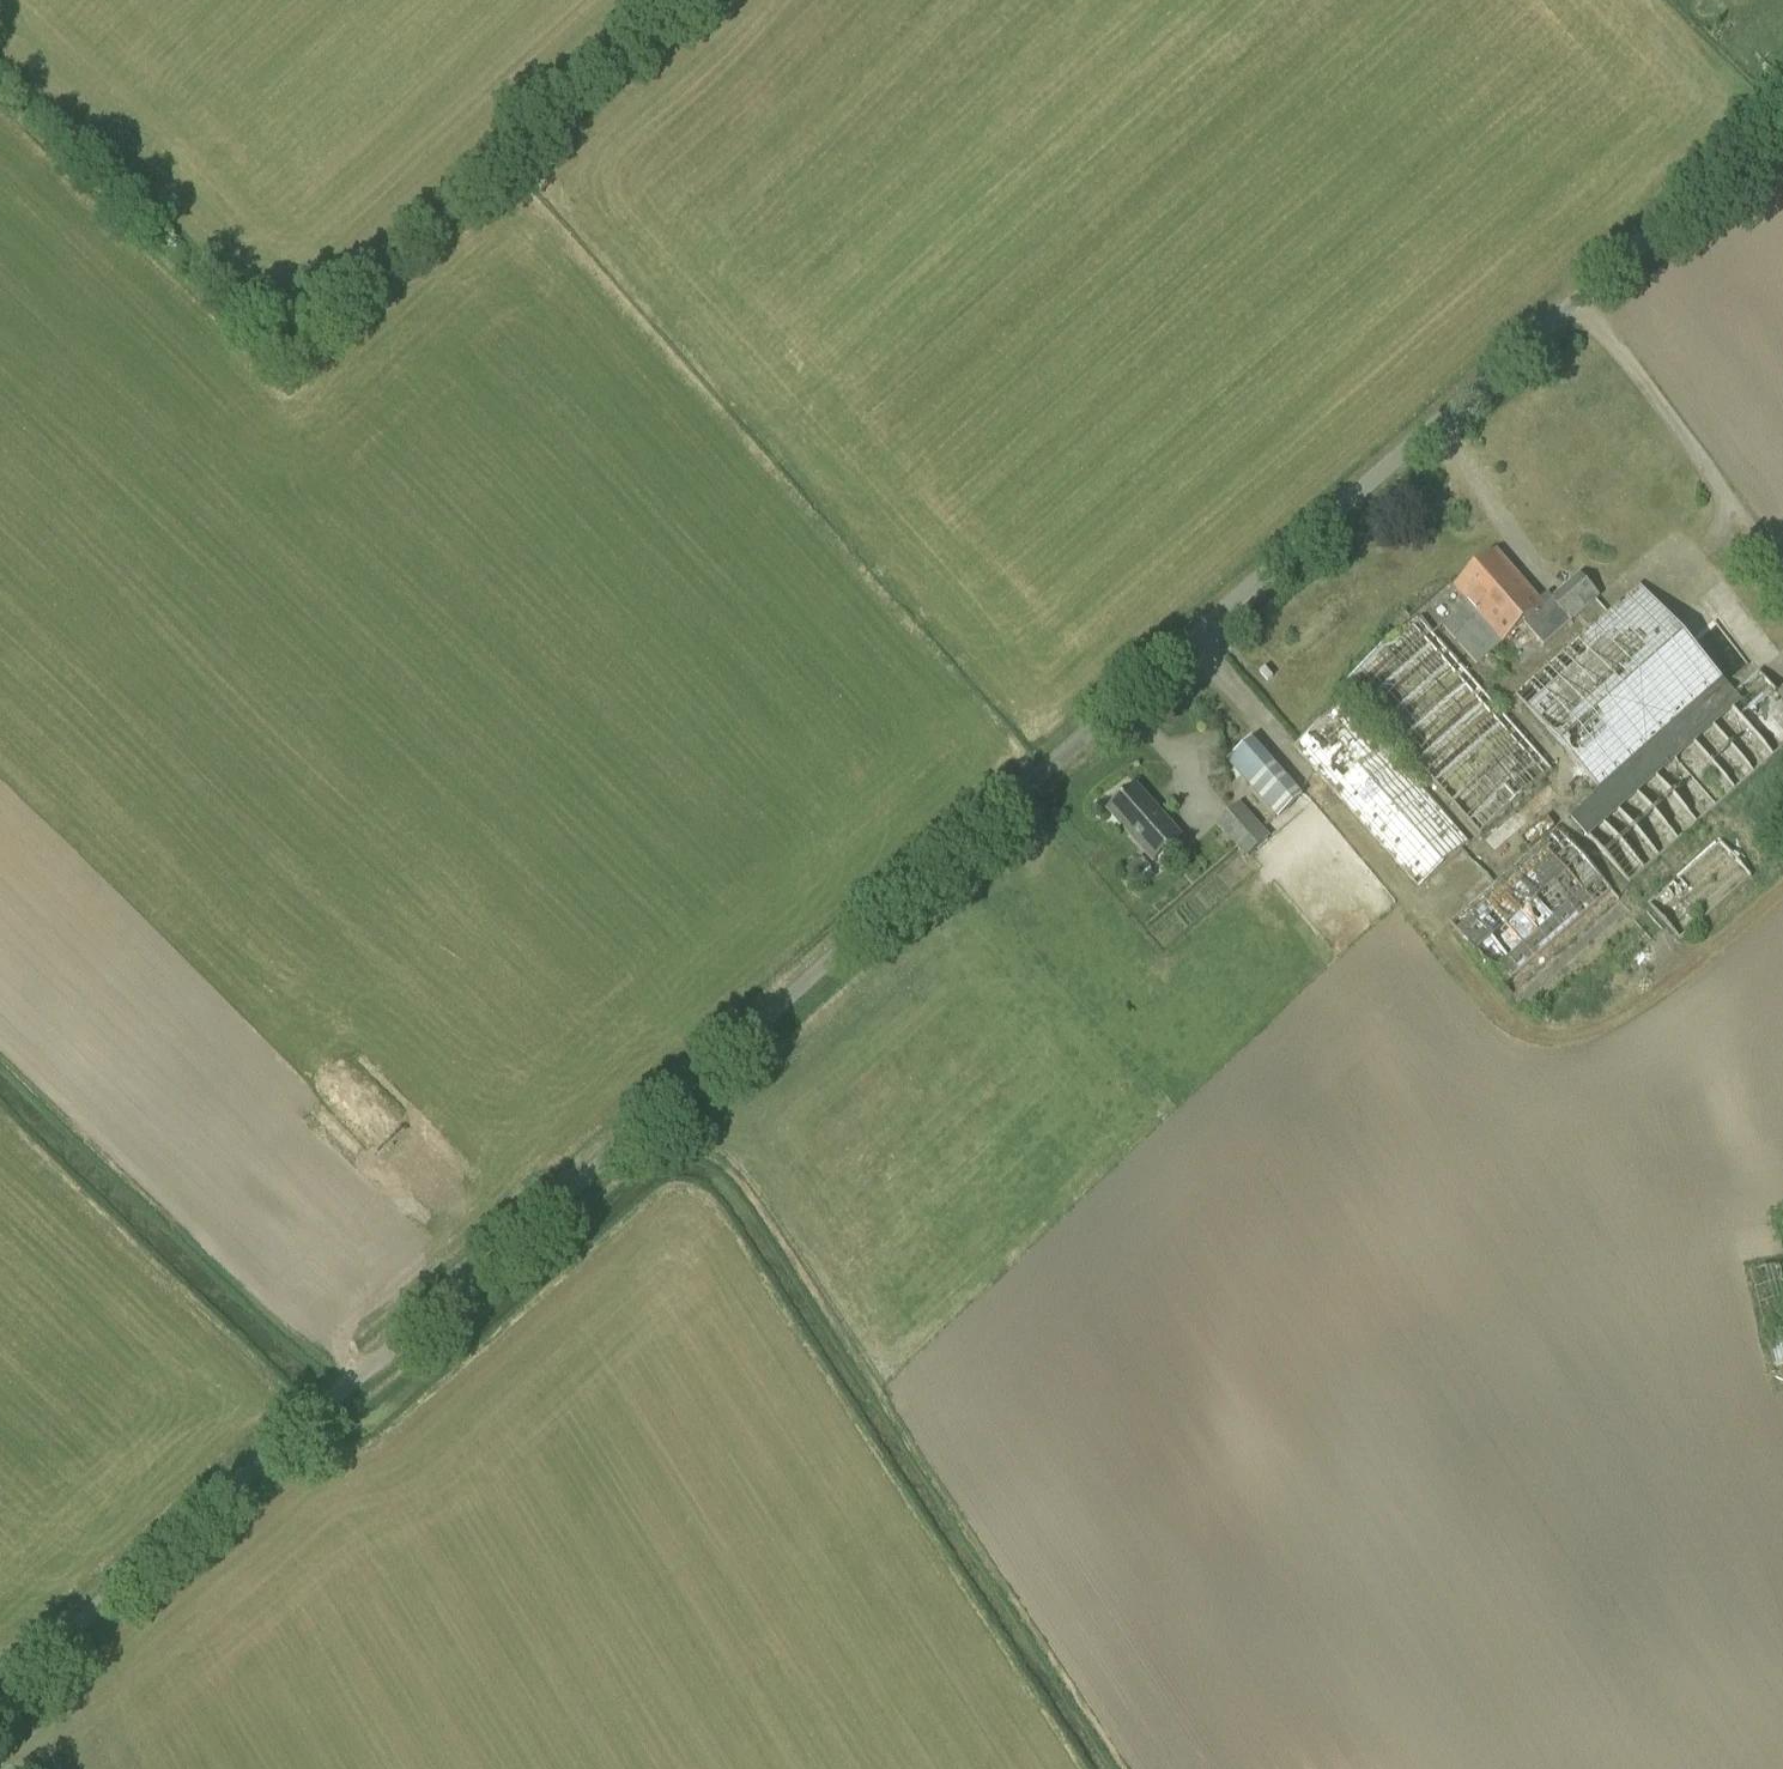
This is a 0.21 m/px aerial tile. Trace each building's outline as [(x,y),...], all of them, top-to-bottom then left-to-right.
[(1579,575),(1544,606),(1517,575),(1497,551),(1455,589),(1466,601),(1440,624),(1477,666),(1525,624),(1544,646),(1599,597),(1579,575)] [(1481,837),(1554,771),(1419,618),(1346,683),(1481,837)] [(1269,682),(1274,677),(1266,668),(1261,673),(1269,682)] [(1418,890),(1471,844),(1346,702),(1293,748),(1418,890)] [(1165,857),(1174,849),(1171,847),(1182,837),(1136,785),(1107,811),(1154,863),(1163,855),(1165,857)] [(1239,804),(1216,825),(1238,850),(1247,859),(1269,839),(1239,804)] [(1512,998),(1513,997),(1621,901),(1555,826),(1446,923),(1512,998)] [(1754,877),(1720,839),(1629,920),(1654,950),(1672,934),(1677,939),(1679,942),(1680,943),(1754,877)] [(1134,882),(1150,868),(1142,857),(1125,871),(1134,882)] [(1782,1366),(1782,1278),(1780,1265),(1750,1273),(1773,1369),(1782,1366)]
